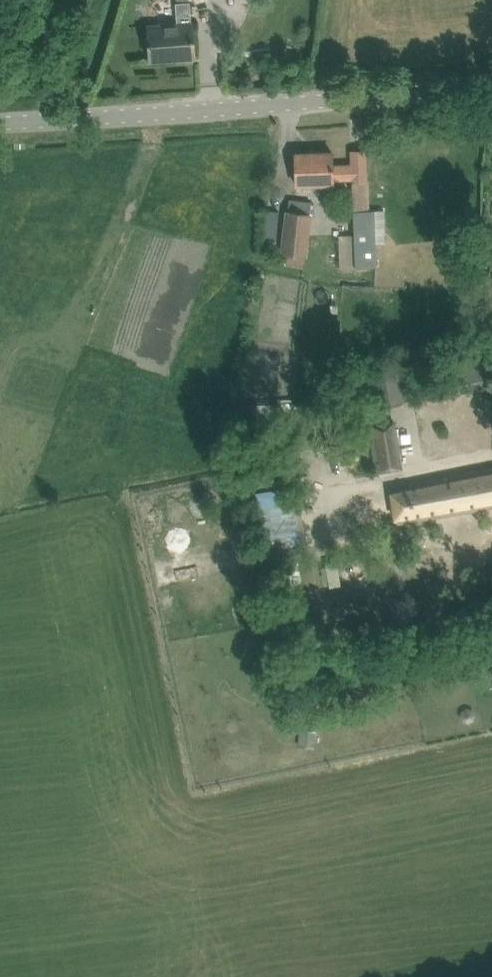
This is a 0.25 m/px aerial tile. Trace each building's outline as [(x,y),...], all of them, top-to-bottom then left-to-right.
[(149,26),(151,60),(169,59),(169,56),(194,54),(190,1),(189,1),(189,0),(176,0),(176,2),(177,24),(149,26)] [(332,152),(296,153),(296,184),(333,183),(333,180),(352,179),(352,182),(353,210),(368,210),(367,182),(366,150),(351,151),(351,164),(333,164),(332,152)] [(289,199),(287,219),(283,253),(306,255),(312,202),(289,199)] [(267,208),(262,236),(272,238),(277,210),(267,208)] [(368,210),(353,210),(353,236),(354,267),(376,266),(376,245),(375,210),(368,210)] [(365,372),(369,407),(404,400),(402,388),(413,385),(408,363),(365,372)] [(369,425),(377,472),(402,468),(394,421),(369,425)] [(398,525),(491,506),(491,468),(391,488),(398,525)] [(298,508),(264,506),(263,540),(297,541),(298,508)] [(250,520),(259,519),(257,510),(249,511),(250,520)] [(473,719),(474,714),(472,709),(467,707),(462,710),(460,715),(462,720),(468,722),(473,719)] [(314,746),(316,734),(301,732),(300,744),(314,746)]
